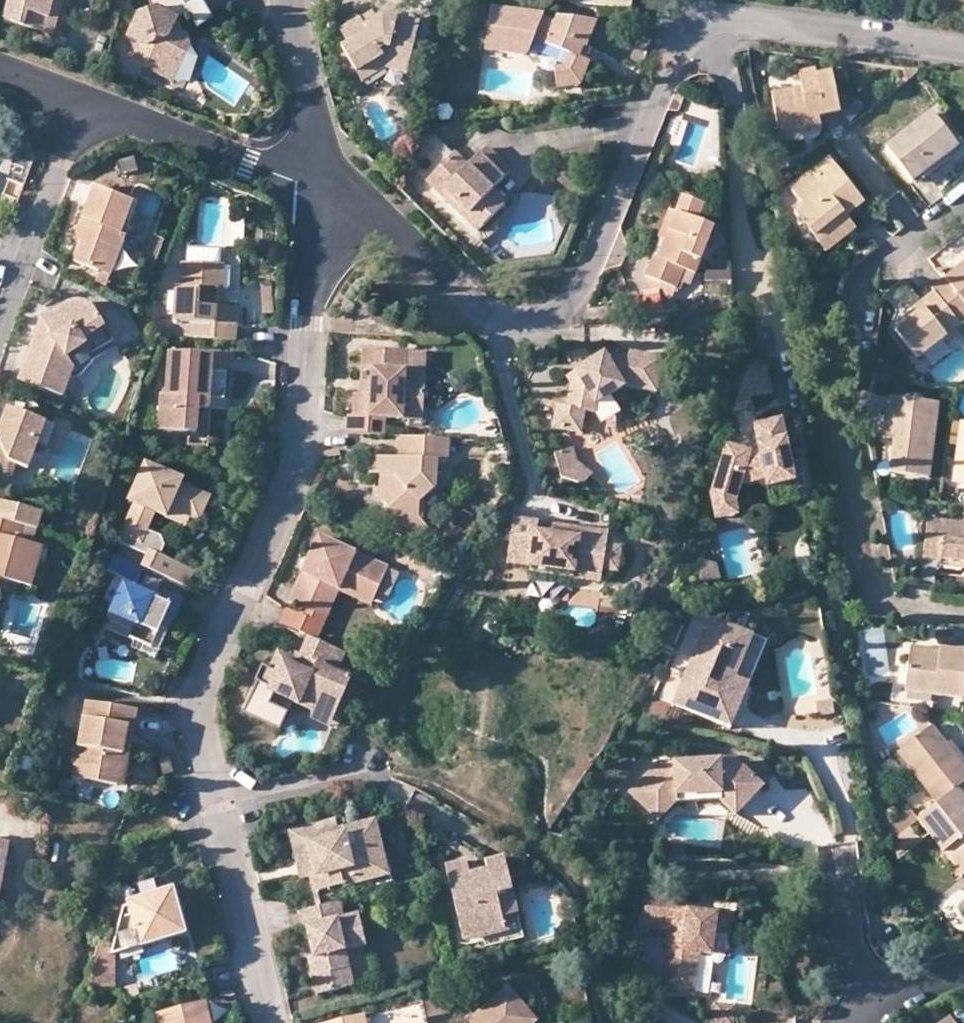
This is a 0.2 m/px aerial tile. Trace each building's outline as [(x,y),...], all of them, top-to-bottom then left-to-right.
[(2,21),(22,27),(26,14),(47,19),(52,0),(7,0),(2,21)] [(61,0),(52,0),(47,19),(26,14),(22,27),(51,35),(61,0)] [(147,0),(143,0),(137,14),(150,9),(147,0)] [(150,9),(175,1),(178,12),(187,14),(194,27),(209,18),(199,0),(189,0),(182,4),(180,0),(147,0),(150,9)] [(172,57),(183,55),(187,46),(184,36),(170,30),(174,20),(180,18),(178,12),(175,1),(150,9),(137,14),(126,37),(137,41),(146,70),(164,78),(172,57)] [(587,48),(590,49),(600,24),(559,18),(556,23),(546,19),(547,16),(494,9),(487,52),(529,58),(535,43),(571,56),(568,68),(556,70),(559,90),(582,88),(592,63),(591,61),(583,58),(587,48)] [(376,17),(362,23),(366,29),(379,22),(376,17)] [(180,18),(174,20),(170,30),(184,36),(180,18)] [(394,54),(417,59),(425,25),(403,20),(402,22),(389,19),(379,22),(366,29),(362,23),(361,22),(341,32),(348,46),(343,49),(357,75),(384,59),(381,52),(385,48),(394,50),(394,54)] [(193,60),(187,46),(183,55),(171,80),(187,80),(193,60)] [(413,73),(417,59),(394,54),(394,50),(385,48),(381,52),(384,59),(357,75),(362,84),(388,69),(413,73)] [(594,51),(590,49),(587,48),(583,58),(591,61),(594,51)] [(171,80),(183,55),(172,57),(164,78),(171,80)] [(806,123),(819,120),(839,116),(832,76),(816,79),(816,74),(797,78),(800,92),(771,98),(779,138),(808,132),(806,123)] [(861,102),(840,111),(848,127),(868,117),(861,102)] [(934,117),(887,152),(912,186),(959,152),(934,117)] [(821,130),(819,120),(806,123),(808,132),(821,130)] [(481,208),(493,221),(510,205),(496,191),(514,172),(490,148),(471,167),(458,154),(429,183),(468,221),(481,208)] [(845,214),(848,217),(866,203),(831,159),(793,189),(804,204),(795,211),(816,237),(845,214)] [(89,229),(81,246),(75,263),(112,276),(127,237),(122,235),(134,202),(95,188),(80,225),(89,229)] [(677,213),(666,242),(660,257),(656,255),(648,275),(664,282),(660,292),(674,297),(680,281),(691,285),(714,227),(698,221),(705,204),(684,196),(677,213)] [(480,234),(493,221),(481,208),(468,221),(480,234)] [(659,239),(666,242),(677,213),(670,210),(659,239)] [(858,230),(848,217),(845,214),(816,237),(828,253),(858,230)] [(77,235),(81,246),(89,229),(80,225),(77,235)] [(218,290),(225,290),(226,266),(183,263),(183,287),(176,287),(175,322),(205,323),(204,338),(237,341),(239,308),(224,306),(218,306),(218,290)] [(961,325),(963,322),(963,264),(933,289),(935,292),(961,325)] [(708,283),(733,283),(733,273),(708,272),(708,283)] [(271,284),(261,284),(263,312),(272,312),(271,284)] [(925,308),(910,318),(911,319),(896,330),(918,360),(962,326),(961,325),(935,292),(921,302),(925,308)] [(631,300),(633,317),(660,314),(658,297),(631,300)] [(907,313),(910,318),(925,308),(921,302),(907,313)] [(48,333),(39,332),(22,379),(62,396),(73,366),(66,355),(83,344),(80,340),(102,325),(95,311),(89,306),(80,303),(67,306),(52,316),(51,316),(58,326),(48,333)] [(43,321),(39,332),(48,333),(58,326),(51,316),(43,321)] [(204,338),(205,323),(182,322),(181,336),(204,338)] [(628,349),(612,347),(603,352),(606,360),(615,355),(627,357),(628,349)] [(407,404),(425,404),(426,378),(409,377),(410,352),(365,349),(363,369),(373,369),(372,394),(362,394),(357,394),(354,415),(349,414),(348,433),(386,435),(387,418),(406,418),(407,404)] [(627,357),(615,355),(606,360),(603,352),(573,368),(579,379),(570,384),(567,406),(557,405),(553,427),(571,430),(580,423),(582,409),(592,410),(593,401),(624,385),(657,389),(661,354),(628,349),(627,357)] [(212,398),(225,399),(229,354),(169,352),(166,393),(161,394),(159,429),(196,431),(198,408),(210,409),(212,398)] [(428,353),(410,352),(409,377),(426,378),(428,353)] [(767,363),(748,368),(735,412),(752,408),(751,398),(773,394),(767,363)] [(579,379),(573,368),(564,372),(570,384),(579,379)] [(363,369),(362,394),(372,394),(373,369),(363,369)] [(895,413),(891,440),(894,440),(890,472),(930,478),(940,403),(894,397),(892,412),(895,413)] [(424,419),(425,404),(407,404),(406,418),(424,419)] [(12,463),(30,469),(39,443),(49,447),(57,426),(7,409),(0,427),(0,445),(8,461),(12,463)] [(883,439),(891,440),(895,413),(892,412),(886,412),(883,439)] [(712,494),(736,502),(742,485),(767,479),(768,487),(796,481),(783,419),(755,425),(761,452),(752,454),(752,452),(727,444),(712,494)] [(961,422),(954,481),(963,483),(963,423),(961,422)] [(579,431),(580,423),(571,430),(579,431)] [(407,528),(420,518),(421,503),(439,489),(440,462),(451,462),(452,439),(403,436),(401,459),(373,457),(372,474),(383,475),(381,500),(407,528)] [(12,463),(8,461),(0,445),(0,497),(12,463)] [(554,454),(562,478),(585,485),(592,472),(575,460),(571,449),(554,454)] [(171,508),(192,517),(199,521),(210,497),(181,484),(183,480),(146,464),(130,501),(136,504),(122,535),(124,535),(142,543),(148,531),(156,512),(167,517),(171,508)] [(739,514),(736,502),(712,494),(717,518),(739,514)] [(25,526),(40,530),(44,514),(0,501),(0,520),(25,526)] [(913,516),(925,517),(928,502),(916,501),(913,516)] [(188,526),(192,517),(171,508),(167,517),(188,526)] [(605,568),(609,544),(611,531),(583,526),(581,536),(557,531),(559,522),(517,514),(511,548),(535,552),(533,564),(575,571),(574,576),(603,581),(605,568)] [(431,529),(420,518),(407,528),(419,540),(431,529)] [(3,580),(33,589),(44,547),(21,541),(25,526),(0,520),(0,588),(3,580)] [(928,520),(924,559),(963,564),(963,524),(928,520)] [(583,526),(559,522),(557,531),(581,536),(583,526)] [(142,566),(187,587),(194,571),(160,555),(164,546),(160,536),(148,531),(142,543),(124,535),(120,543),(147,555),(142,566)] [(332,588),(341,592),(346,581),(377,596),(390,568),(320,536),(291,602),(309,610),(320,615),(332,588)] [(624,546),(609,544),(605,568),(620,571),(624,546)] [(509,559),(533,564),(535,552),(511,548),(509,559)] [(144,568),(115,555),(108,571),(136,584),(144,568)] [(532,569),(574,576),(575,571),(533,564),(532,569)] [(372,606),(377,596),(346,581),(341,592),(372,606)] [(170,606),(159,600),(123,584),(105,626),(151,646),(165,617),(170,606)] [(330,619),(341,592),(332,588),(320,615),(330,619)] [(164,591),(159,600),(170,606),(165,617),(174,622),(185,601),(164,591)] [(282,625),(310,637),(320,641),(327,626),(306,617),(288,610),(282,625)] [(327,626),(330,619),(320,615),(309,610),(306,617),(327,626)] [(707,615),(689,658),(695,661),(712,617),(707,615)] [(730,727),(765,639),(712,617),(695,661),(689,658),(671,703),(730,727)] [(320,641),(310,637),(303,653),(299,651),(296,656),(291,663),(283,660),(276,673),(269,670),(264,672),(261,677),(246,710),(263,718),(268,710),(287,718),(293,704),(301,707),(304,700),(337,715),(353,677),(341,671),(348,653),(320,641)] [(912,646),(911,654),(940,658),(941,650),(912,646)] [(911,654),(906,691),(963,699),(963,651),(941,648),(941,650),(940,658),(911,654)] [(279,649),(269,670),(276,673),(283,660),(291,663),(296,656),(279,649)] [(332,726),(337,715),(304,700),(301,707),(313,712),(311,717),(332,726)] [(126,726),(134,727),(137,710),(86,701),(72,777),(116,785),(126,726)] [(833,703),(816,706),(818,717),(835,714),(833,703)] [(283,727),(287,718),(268,710),(263,718),(283,727)] [(123,786),(134,727),(126,726),(116,785),(123,786)] [(899,752),(940,805),(963,785),(963,768),(933,727),(899,752)] [(163,774),(173,772),(169,756),(159,758),(163,774)] [(720,793),(720,801),(735,815),(762,786),(734,760),(657,759),(629,789),(653,812),(669,796),(667,794),(668,793),(720,793)] [(64,796),(81,797),(82,780),(64,780),(64,796)] [(940,805),(919,821),(963,877),(963,876),(963,785),(940,805)] [(672,800),(720,801),(720,793),(668,793),(667,794),(669,796),(653,812),(657,816),(672,800)] [(905,854),(928,840),(910,811),(887,826),(905,854)] [(303,880),(314,877),(306,839),(340,831),(338,820),(291,831),(303,880)] [(306,839),(314,877),(318,894),(378,879),(373,858),(384,855),(376,823),(340,831),(306,839)] [(10,843),(0,841),(0,891),(10,843)] [(667,851),(685,853),(686,846),(668,844),(667,851)] [(389,877),(384,855),(373,858),(378,879),(389,877)] [(502,898),(516,895),(507,860),(489,864),(491,872),(474,876),(471,863),(449,869),(467,943),(510,933),(507,920),(502,898)] [(177,892),(168,895),(164,881),(138,887),(142,902),(132,905),(133,908),(127,910),(117,952),(115,958),(119,957),(189,937),(177,892)] [(714,936),(728,938),(731,916),(673,908),(675,892),(648,889),(643,926),(669,930),(674,931),(672,948),(667,948),(661,990),(694,995),(699,953),(711,955),(714,936)] [(521,917),(516,895),(502,898),(507,920),(521,917)] [(345,969),(354,967),(349,949),(369,944),(361,911),(348,915),(344,900),(301,911),(304,925),(308,924),(316,958),(312,959),(321,994),(350,987),(345,969)] [(956,952),(963,952),(963,938),(962,935),(950,943),(956,952)] [(726,957),(728,938),(714,936),(711,955),(726,957)] [(119,957),(115,958),(117,952),(102,948),(92,987),(118,994),(119,957)] [(358,985),(354,967),(345,969),(350,987),(358,985)] [(541,1022),(511,987),(466,1022),(540,1022),(541,1022)] [(447,1012),(443,988),(420,993),(425,1018),(447,1012)] [(209,1003),(159,1016),(161,1022),(214,1022),(209,1003)] [(718,1006),(716,1022),(736,1022),(738,1009),(718,1006)]
